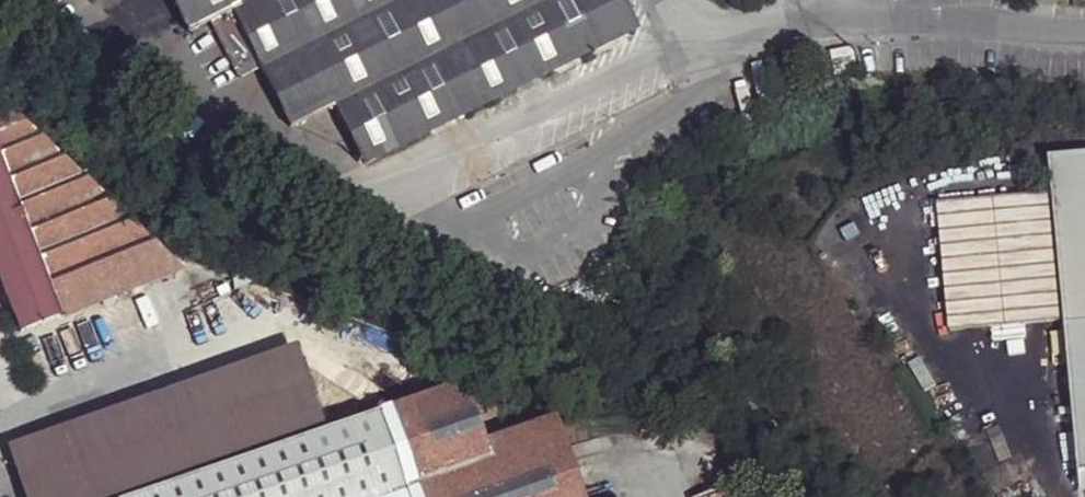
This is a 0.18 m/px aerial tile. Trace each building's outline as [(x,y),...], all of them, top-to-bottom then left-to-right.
[(493,104),(642,31),(627,0),(177,0),(194,33),(216,23),(239,12),(266,68),(297,129),(341,107),(370,167),(493,104)] [(244,80),(266,68),(239,12),(216,23),(244,80)] [(838,53),(843,76),(864,71),(859,48),(838,53)] [(0,109),(0,149),(66,318),(185,271),(8,106),(0,109)] [(7,292),(26,335),(66,318),(0,149),(0,274),(7,292)] [(1048,157),(1051,193),(943,203),(949,331),(1063,321),(1079,489),(1084,488),(1084,154),(1048,157)] [(335,428),(309,349),(17,450),(34,496),(137,496),(335,428)] [(496,463),(491,444),(471,386),(147,496),(399,496),(496,463)] [(559,420),(491,444),(496,463),(399,496),(586,496),(559,420)] [(16,458),(0,462),(0,496),(26,496),(16,458)]
